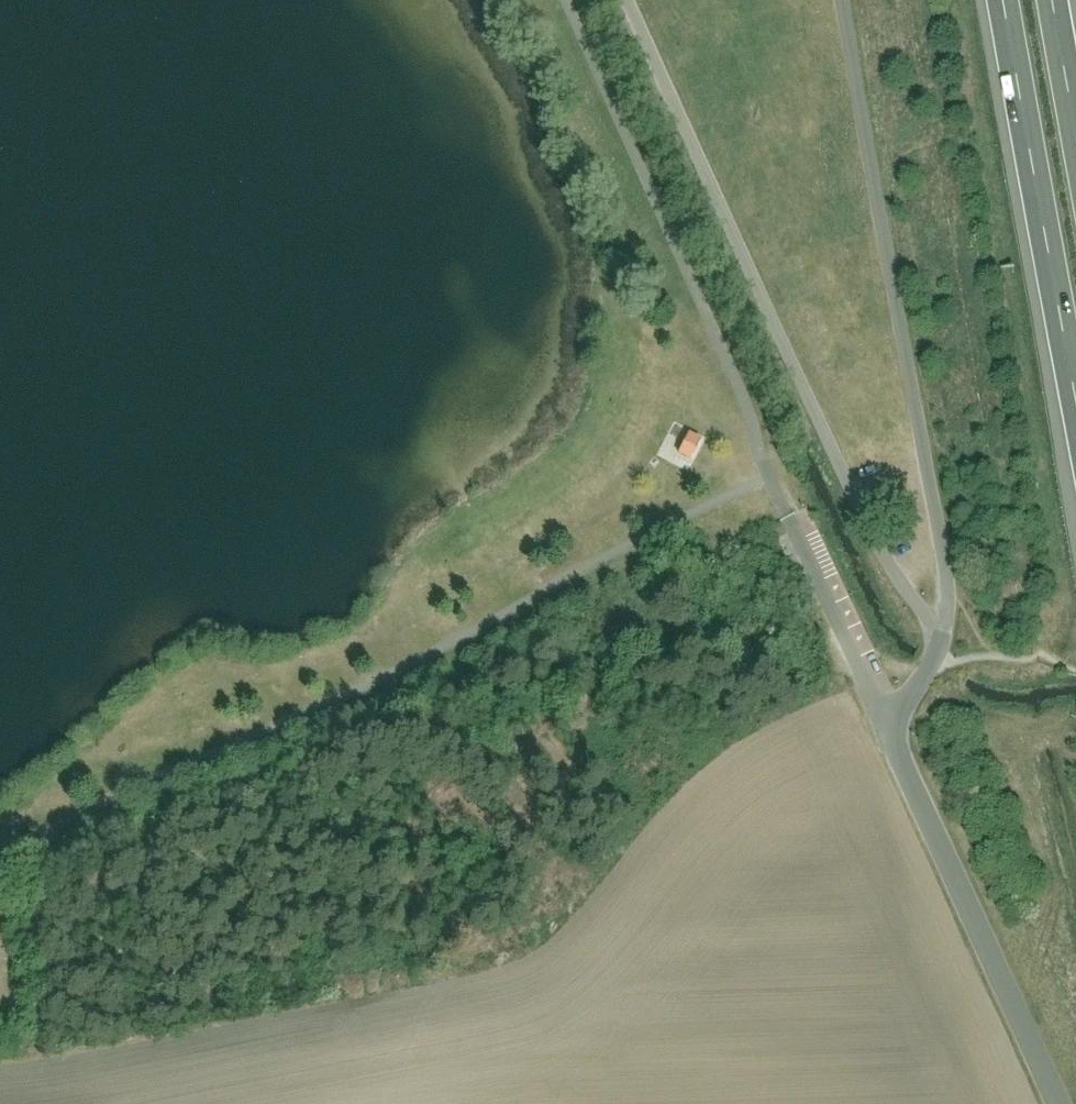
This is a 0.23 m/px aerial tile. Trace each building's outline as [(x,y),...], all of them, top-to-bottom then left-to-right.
[(8,943),(0,934),(0,951),(8,943)]
